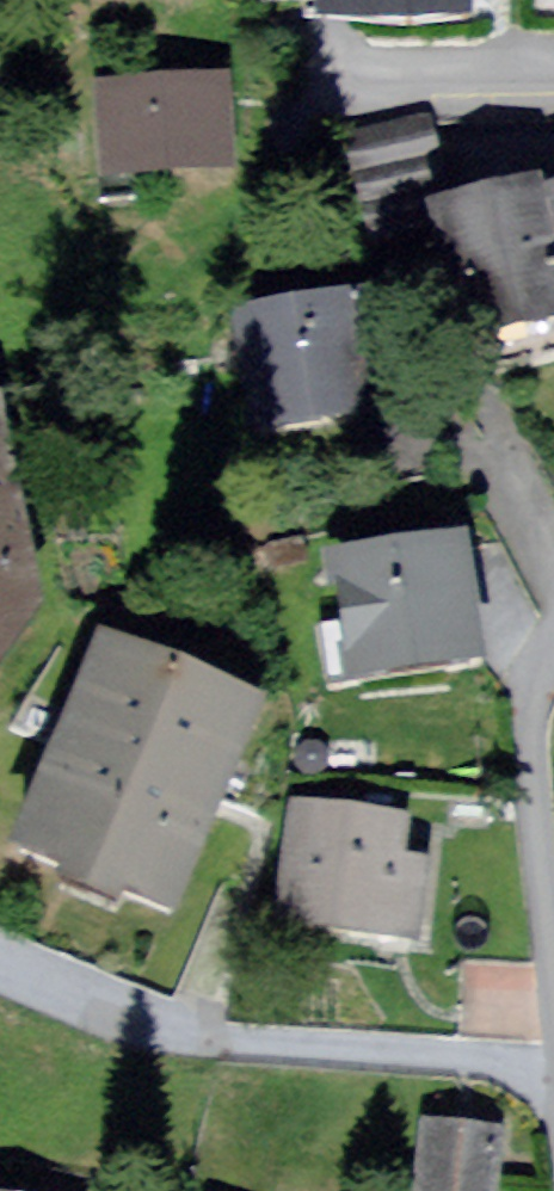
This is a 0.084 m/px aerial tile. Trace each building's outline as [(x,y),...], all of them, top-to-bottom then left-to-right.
[(320,27),(482,22),(482,0),(319,0),(320,27)] [(226,88),(96,93),(100,185),(229,180),(226,88)] [(451,219),(432,134),(350,152),(369,237),(451,219)] [(553,353),(553,205),(426,231),(455,373),(553,353)] [(344,310),(236,327),(253,435),(361,418),(344,310)] [(42,698),(0,480),(0,706),(42,698)] [(355,690),(478,670),(457,546),(334,566),(355,690)] [(5,852),(166,921),(255,717),(94,648),(5,852)] [(295,814),(277,932),(413,953),(431,835),(295,814)] [(422,1190),(503,1190),(507,1123),(426,1119),(422,1190)]
